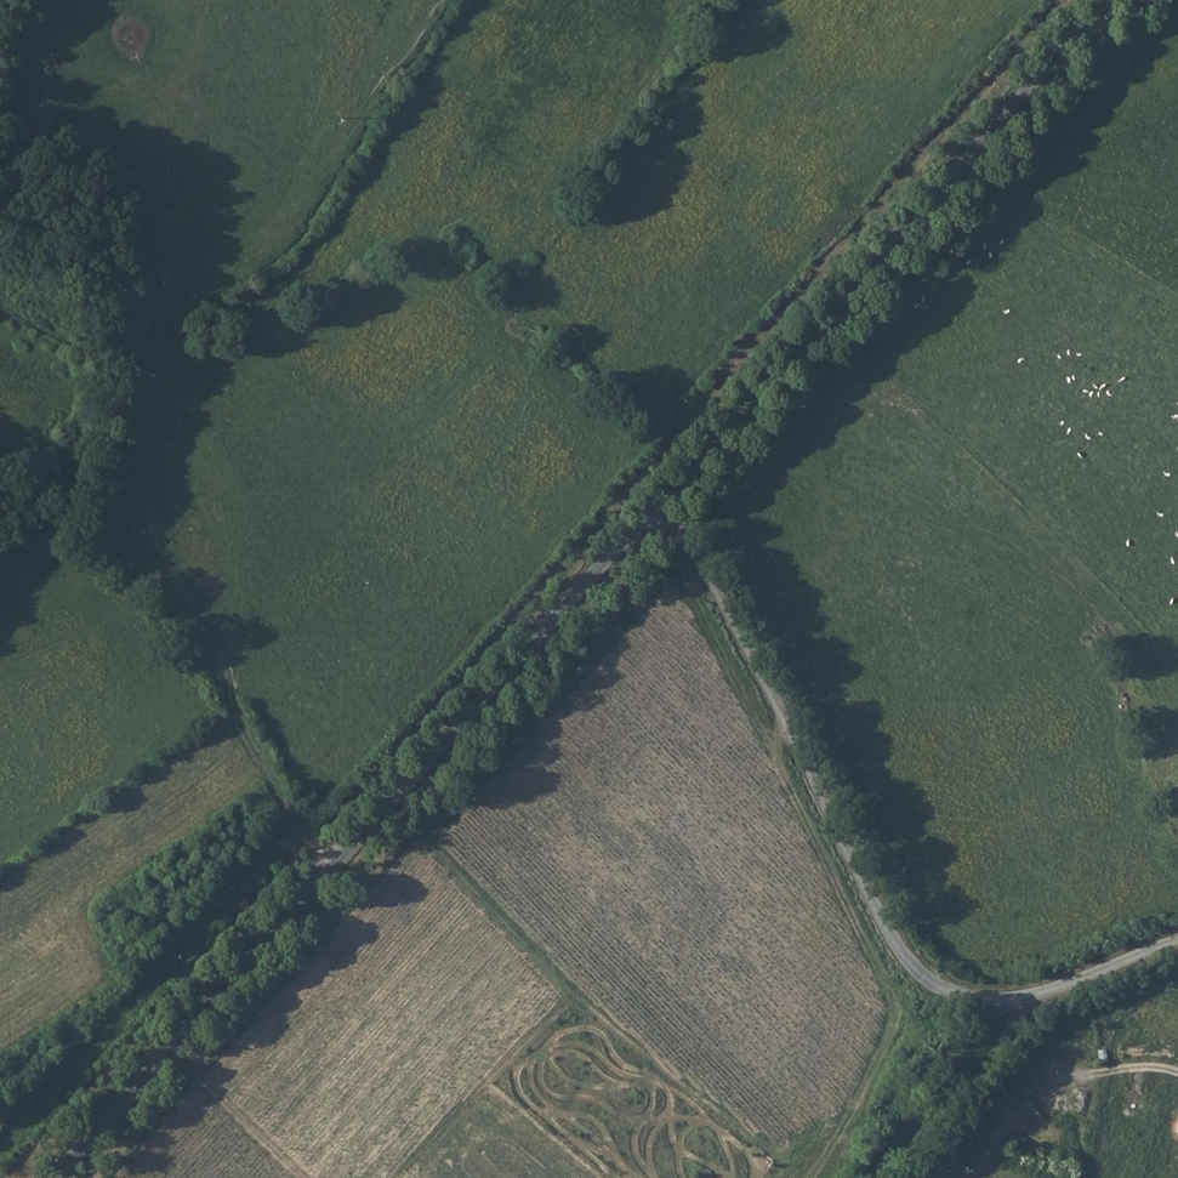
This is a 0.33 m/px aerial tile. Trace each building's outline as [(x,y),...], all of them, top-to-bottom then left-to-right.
[(852,1076),(842,1070),(835,1080),(844,1087),(852,1076)]
